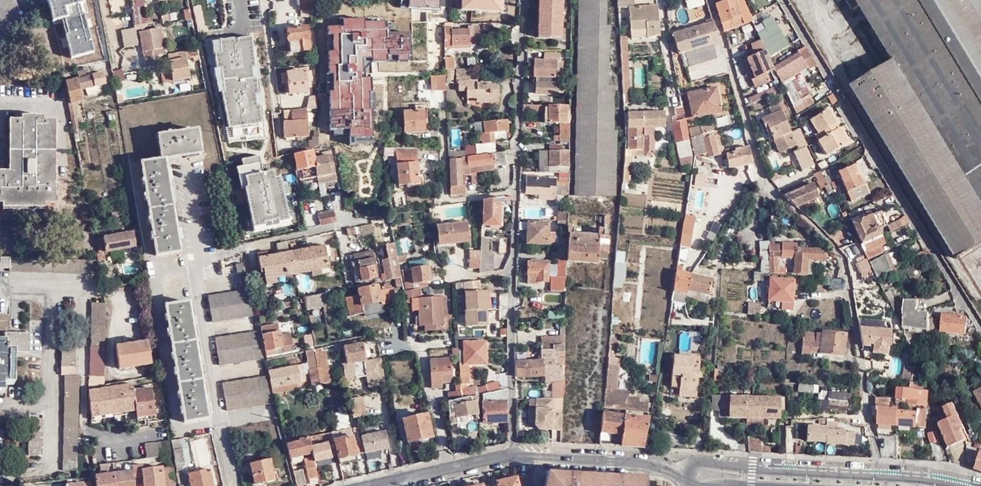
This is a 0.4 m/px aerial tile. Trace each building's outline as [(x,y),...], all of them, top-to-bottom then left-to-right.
[(48,2),(53,16),(54,21),(65,18),(69,33),(66,34),(73,57),(95,51),(85,14),(82,4),(86,3),(85,0),(48,0),(48,2)] [(135,27),(149,24),(144,0),(131,0),(135,27)] [(316,0),(302,0),(302,10),(316,10),(316,2),(316,0)] [(537,36),(561,37),(563,0),(538,0),(537,36)] [(574,128),(613,130),(614,85),(608,85),(610,25),(607,25),(607,0),(579,0),(574,128)] [(633,0),(618,0),(618,7),(629,7),(631,31),(646,30),(647,35),(660,34),(658,5),(634,6),(633,0)] [(723,30),(731,27),(752,21),(743,0),(728,0),(724,1),(724,0),(714,0),(723,30)] [(854,8),(862,3),(896,58),(854,84),(959,257),(980,243),(980,0),(849,0),(854,8)] [(111,2),(113,15),(124,13),(122,1),(111,2)] [(201,7),(193,8),(198,33),(205,32),(201,7)] [(445,23),(449,23),(451,7),(442,7),(441,23),(445,23)] [(192,20),(190,10),(184,11),(185,21),(192,20)] [(168,14),(161,15),(162,22),(163,26),(170,25),(168,14)] [(69,33),(65,18),(54,21),(54,24),(63,22),(66,34),(69,33)] [(718,41),(712,21),(672,33),(678,53),(679,55),(681,54),(712,45),(719,43),(718,41)] [(742,26),(745,40),(754,38),(751,24),(742,26)] [(418,37),(418,46),(431,46),(432,46),(432,47),(433,47),(433,48),(434,48),(435,49),(436,49),(437,49),(438,49),(438,48),(439,48),(439,47),(440,46),(440,45),(440,44),(440,26),(424,26),(418,26),(412,26),(412,37),(418,37)] [(453,29),(453,27),(445,27),(445,45),(448,45),(470,45),(480,45),(480,26),(469,26),(469,29),(453,29)] [(135,28),(122,31),(126,49),(138,47),(135,28)] [(286,30),(289,53),(309,50),(306,28),(286,30)] [(164,50),(164,48),(161,30),(140,33),(143,53),(156,51),(164,50)] [(251,37),(211,42),(213,54),(214,54),(218,80),(218,81),(219,81),(221,92),(228,128),(231,138),(263,134),(261,123),(259,105),(258,94),(256,78),(254,64),(251,37)] [(767,71),(773,68),(770,60),(759,37),(750,41),(754,52),(745,56),(754,76),(767,71)] [(627,42),(621,42),(623,92),(629,91),(627,42)] [(810,69),(818,64),(807,45),(806,44),(798,49),(798,50),(774,65),(796,111),(813,101),(806,86),(801,89),(794,74),(800,71),(805,69),(808,66),(810,69)] [(716,58),(712,45),(681,54),(685,68),(716,58)] [(157,57),(156,51),(143,53),(145,68),(159,66),(157,57)] [(198,51),(188,52),(189,59),(194,58),(199,57),(198,51)] [(189,79),(185,52),(168,55),(169,66),(171,75),(172,82),(189,79)] [(557,61),(560,61),(560,53),(545,52),(545,60),(535,60),(534,76),(536,76),(543,76),(543,82),(536,82),(536,93),(557,94),(558,77),(556,77),(557,61)] [(454,58),(446,57),(446,69),(454,68),(454,58)] [(78,78),(80,88),(87,87),(88,94),(102,92),(101,84),(106,83),(104,72),(91,74),(90,68),(79,70),(80,78),(78,78)] [(454,68),(446,69),(446,75),(446,82),(455,81),(454,68)] [(471,68),(457,69),(458,81),(461,81),(461,90),(469,90),(470,96),(479,96),(480,101),(493,100),(493,84),(493,83),(480,82),(480,80),(472,81),(471,68)] [(121,69),(114,71),(116,79),(123,77),(121,69)] [(770,79),(767,71),(754,76),(752,77),(755,85),(770,79)] [(288,74),(289,94),(308,92),(307,72),(288,74)] [(172,82),(171,75),(160,76),(162,84),(172,83),(172,82)] [(446,75),(432,75),(432,88),(446,88),(446,75)] [(82,99),(80,88),(78,78),(67,80),(71,101),(75,100),(82,99)] [(356,96),(377,95),(376,78),(355,79),(356,96)] [(720,87),(715,88),(720,111),(725,110),(720,87)] [(774,87),(746,99),(748,103),(776,91),(774,87)] [(720,111),(715,88),(687,93),(692,116),(720,111)] [(833,91),(827,94),(832,102),(837,99),(833,91)] [(309,110),(320,109),(320,100),(319,97),(311,96),(310,102),(309,110)] [(350,106),(350,99),(334,100),(335,107),(350,106)] [(69,101),(74,128),(80,127),(75,100),(71,101),(69,101)] [(768,126),(771,132),(780,152),(797,144),(792,132),(778,103),(767,108),(770,114),(761,119),(764,127),(768,126)] [(550,104),(549,122),(560,123),(569,124),(570,110),(568,110),(568,105),(550,104)] [(679,115),(686,113),(685,106),(676,108),(677,115),(674,116),(674,120),(680,119),(679,115)] [(817,139),(838,126),(827,109),(810,119),(816,131),(813,133),(817,139)] [(298,110),(294,111),(294,115),(294,122),(291,122),(285,122),(286,138),(310,137),(309,112),(308,112),(307,110),(298,110)] [(425,131),(424,110),(404,111),(404,132),(425,131)] [(627,111),(627,125),(645,125),(654,125),(657,125),(665,125),(664,111),(627,111)] [(681,159),(695,155),(692,138),(686,113),(679,115),(680,119),(674,120),(673,120),(681,159)] [(58,120),(46,120),(46,116),(23,116),(23,119),(11,119),(10,171),(0,171),(0,202),(3,202),(3,206),(47,207),(47,202),(57,202),(58,120)] [(506,120),(483,121),(484,133),(481,133),(482,144),(495,143),(494,132),(505,131),(506,139),(510,138),(509,119),(506,120)] [(264,123),(261,123),(263,134),(231,138),(228,128),(226,128),(229,143),(266,138),(264,123)] [(569,124),(560,123),(559,136),(554,136),(554,141),(569,142),(569,124)] [(716,131),(714,124),(691,131),(694,138),(716,131)] [(645,125),(627,125),(628,149),(634,149),(642,149),(645,154),(652,154),(654,150),(654,132),(644,132),(645,125)] [(846,141),(838,126),(817,139),(826,153),(846,141)] [(613,130),(574,128),(573,195),(615,195),(617,130),(613,130)] [(799,129),(792,132),(797,144),(799,148),(806,144),(799,129)] [(330,130),(320,130),(321,135),(321,146),(331,145),(331,138),(330,130)] [(716,131),(722,151),(724,147),(719,130),(716,131)] [(692,138),(695,155),(699,154),(707,153),(708,157),(720,154),(722,151),(716,131),(694,138),(692,138)] [(144,168),(159,259),(183,255),(179,230),(172,187),(168,164),(182,162),(201,159),(196,133),(156,140),(160,165),(144,168)] [(321,146),(321,135),(317,135),(315,135),(315,141),(312,141),(312,148),(321,146)] [(537,171),(555,171),(568,172),(569,145),(549,144),(548,149),(538,150),(537,171)] [(802,169),(815,163),(806,144),(799,148),(793,151),(802,169)] [(384,145),(385,156),(397,155),(397,145),(384,145)] [(419,174),(417,145),(397,145),(397,155),(399,184),(419,183),(419,185),(423,185),(422,177),(425,177),(425,173),(419,174)] [(726,154),(729,166),(736,166),(751,163),(749,155),(750,154),(748,146),(733,149),(734,152),(726,154)] [(514,149),(505,151),(507,164),(514,163),(514,149)] [(625,149),(624,164),(631,164),(631,154),(634,154),(634,149),(628,149),(625,149)] [(319,175),(337,173),(335,155),(333,155),(325,156),(316,157),(316,150),(297,154),(299,168),(302,168),(318,166),(319,175)] [(493,154),(468,157),(469,169),(497,165),(507,164),(505,151),(493,153),(493,154)] [(699,154),(695,155),(699,159),(703,161),(710,163),(710,160),(702,158),(699,154)] [(695,158),(695,155),(681,159),(682,165),(694,163),(695,158)] [(259,156),(241,160),(243,166),(245,177),(247,188),(245,188),(251,219),(253,228),(264,225),(264,223),(270,221),(277,220),(278,222),(289,220),(284,195),(282,185),(280,176),(275,178),(273,170),(267,172),(265,163),(261,164),(259,156)] [(468,157),(467,156),(461,157),(462,160),(450,160),(451,196),(465,193),(465,184),(462,184),(463,174),(465,174),(472,174),(472,172),(469,172),(469,169),(468,157)] [(855,171),(860,169),(857,162),(838,169),(852,199),(865,193),(862,184),(864,183),(864,182),(860,174),(856,176),(855,171)] [(631,164),(624,164),(623,182),(630,182),(630,175),(633,174),(632,164),(631,164)] [(243,166),(236,167),(239,178),(245,177),(243,166)] [(318,166),(302,168),(304,177),(319,175),(318,166)] [(715,170),(699,167),(696,182),(712,186),(715,170)] [(825,184),(829,192),(832,191),(827,182),(824,175),(820,168),(814,171),(816,174),(822,186),(825,184)] [(555,189),(568,190),(568,172),(555,171),(555,178),(555,189)] [(338,181),(337,173),(319,175),(320,183),(338,181)] [(829,173),(824,175),(827,182),(831,180),(832,180),(829,173)] [(245,177),(239,178),(241,189),(245,188),(247,188),(245,177)] [(555,189),(555,178),(525,177),(525,193),(538,194),(538,198),(555,198),(555,189)] [(784,195),(796,205),(819,195),(812,182),(784,195)] [(288,183),(282,185),(284,195),(290,194),(288,183)] [(836,199),(832,191),(829,192),(826,193),(830,202),(836,199)] [(503,196),(483,199),(483,224),(499,225),(500,202),(503,202),(503,196)] [(567,220),(567,214),(568,205),(558,204),(558,220),(567,220)] [(861,241),(881,233),(878,227),(885,224),(887,224),(880,210),(872,214),(872,213),(853,222),(861,241)] [(119,211),(111,212),(114,228),(122,227),(119,211)] [(337,220),(335,211),(318,215),(320,224),(337,220)] [(906,213),(899,218),(902,224),(910,221),(906,213)] [(695,216),(685,215),(682,232),(692,234),(695,216)] [(902,224),(899,218),(887,224),(890,229),(902,224)] [(270,221),(264,223),(264,225),(253,228),(251,219),(250,219),(253,233),(272,228),(270,221)] [(277,220),(270,221),(272,228),(290,225),(289,220),(278,222),(277,220)] [(466,221),(436,224),(439,245),(468,242),(468,240),(466,221)] [(371,222),(360,224),(362,232),(372,230),(371,222)] [(553,241),(553,233),(547,232),(548,223),(527,222),(527,242),(547,243),(547,242),(553,242),(553,241)] [(567,225),(567,227),(567,230),(570,230),(567,260),(600,264),(601,258),(607,258),(608,240),(603,240),(603,235),(604,229),(603,227),(597,227),(597,233),(573,230),(573,226),(571,224),(567,225)] [(348,235),(356,232),(355,226),(346,227),(348,235)] [(705,238),(712,242),(716,235),(709,231),(705,238)] [(134,232),(103,237),(105,252),(136,247),(134,232)] [(885,241),(881,233),(861,241),(860,242),(867,256),(869,259),(882,253),(881,252),(883,251),(881,246),(886,244),(885,241)] [(405,252),(413,250),(411,236),(403,238),(405,252)] [(489,238),(481,237),(481,243),(480,250),(480,268),(479,272),(495,270),(495,251),(488,251),(489,238)] [(795,271),(807,272),(808,257),(814,257),(825,258),(826,248),(797,246),(797,242),(796,242),(782,240),(781,243),(780,256),(796,257),(795,271)] [(276,244),(278,253),(291,251),(289,241),(276,244)] [(760,257),(761,257),(769,257),(769,255),(768,243),(768,241),(759,241),(760,257)] [(324,244),(291,251),(296,273),(311,270),(328,266),(324,244)] [(567,260),(567,247),(558,246),(558,251),(552,251),(552,259),(557,260),(565,260),(567,260)] [(916,253),(918,259),(931,253),(929,249),(925,250),(924,249),(916,253)] [(469,268),(480,268),(480,250),(476,250),(476,258),(469,257),(469,268)] [(287,275),(296,273),(291,251),(278,253),(268,255),(267,251),(257,253),(259,265),(263,265),(266,280),(287,275)] [(375,265),(372,251),(349,256),(355,282),(376,277),(374,266),(375,265)] [(889,252),(885,254),(893,268),(897,267),(889,252)] [(893,268),(885,254),(870,261),(877,275),(893,268)] [(236,266),(242,264),(240,255),(234,257),(236,266)] [(773,256),(769,255),(769,257),(769,272),(785,273),(785,266),(777,266),(777,256),(773,256)] [(402,270),(405,269),(404,262),(405,261),(404,256),(396,257),(397,258),(399,268),(402,270)] [(869,259),(867,257),(857,261),(861,270),(863,278),(876,272),(870,261),(869,259)] [(400,277),(399,268),(397,258),(382,262),(386,280),(400,277)] [(548,262),(528,261),(527,282),(537,283),(538,281),(547,281),(548,262)] [(615,262),(614,287),(624,288),(625,263),(615,262)] [(330,271),(328,266),(311,270),(312,275),(330,271)] [(428,266),(405,269),(402,270),(404,288),(416,288),(418,288),(427,287),(426,282),(430,281),(430,280),(429,269),(428,266)] [(767,279),(768,271),(761,271),(754,270),(754,278),(767,279)] [(688,289),(691,273),(677,271),(672,299),(685,301),(687,292),(688,289)] [(712,277),(691,273),(688,289),(709,292),(712,277)] [(288,281),(287,275),(266,280),(267,285),(288,281)] [(563,291),(564,276),(557,276),(550,276),(550,291),(563,291)] [(794,279),(770,276),(769,297),(781,299),(780,308),(791,309),(794,279)] [(480,289),(479,279),(465,281),(465,289),(480,289)] [(252,309),(246,282),(209,289),(214,316),(252,309)] [(882,285),(902,322),(904,322),(905,308),(907,299),(895,298),(890,288),(889,289),(887,283),(882,285)] [(346,298),(349,315),(363,313),(362,305),(381,302),(382,305),(395,301),(393,288),(378,291),(378,285),(358,289),(359,295),(346,298)] [(443,322),(442,297),(419,298),(418,288),(416,288),(403,290),(406,303),(412,302),(412,310),(418,310),(419,326),(426,325),(426,330),(447,329),(447,321),(443,322)] [(707,300),(709,292),(688,289),(687,292),(688,297),(707,300)] [(480,292),(465,292),(466,310),(465,310),(466,326),(487,325),(487,309),(488,309),(487,291),(480,292)] [(331,303),(329,292),(313,295),(316,307),(331,303)] [(543,293),(543,304),(562,303),(561,292),(543,293)] [(316,307),(313,295),(305,297),(307,309),(316,307)] [(907,299),(905,308),(919,309),(919,300),(907,298),(907,299)] [(296,299),(282,302),(283,307),(297,305),(296,299)] [(761,313),(761,301),(748,300),(747,312),(761,313)] [(92,301),(90,374),(104,374),(106,301),(92,301)] [(167,309),(185,422),(209,417),(206,398),(200,361),(195,325),(192,304),(167,309)] [(904,323),(929,327),(929,317),(929,311),(919,309),(905,308),(904,322),(904,323)] [(894,310),(888,313),(893,326),(899,339),(906,336),(900,323),(894,310)] [(968,315),(943,312),(941,329),(966,332),(966,327),(967,319),(968,315)] [(937,317),(929,317),(929,327),(930,330),(929,334),(938,334),(937,317)] [(886,319),(858,318),(859,326),(885,327),(886,319)] [(276,323),(260,327),(266,356),(293,350),(291,338),(287,339),(280,340),(279,338),(276,323)] [(885,327),(859,326),(862,344),(869,344),(873,343),(873,352),(886,353),(887,344),(889,344),(890,327),(885,327)] [(223,363),(262,356),(256,328),(218,335),(223,363)] [(822,334),(804,331),(802,339),(801,353),(810,354),(811,350),(843,354),(846,333),(823,330),(822,334)] [(3,392),(4,383),(13,383),(15,351),(31,351),(31,332),(5,331),(5,341),(0,341),(0,392),(3,392)] [(304,348),(313,348),(312,335),(304,335),(304,348)] [(553,344),(565,344),(565,335),(560,335),(540,336),(540,344),(553,344)] [(66,373),(63,469),(78,469),(79,383),(79,374),(75,373),(76,336),(62,336),(61,373),(66,373)] [(920,336),(913,338),(915,345),(922,343),(920,336)] [(119,367),(150,362),(147,339),(115,345),(119,367)] [(464,350),(459,350),(459,354),(460,363),(470,363),(486,363),(485,342),(464,343),(464,350)] [(345,376),(366,374),(366,376),(368,383),(383,381),(379,358),(368,359),(366,360),(364,343),(345,346),(346,358),(343,358),(344,363),(343,363),(345,376)] [(561,373),(564,374),(565,344),(553,344),(553,348),(541,349),(541,358),(544,358),(544,360),(545,374),(561,373)] [(607,363),(618,364),(618,357),(611,357),(612,345),(608,344),(607,363)] [(459,350),(459,347),(451,348),(452,355),(459,354),(459,350)] [(314,349),(306,351),(310,371),(311,384),(320,382),(315,352),(314,349)] [(326,350),(315,352),(320,382),(321,383),(331,382),(326,350)] [(698,398),(699,357),(671,357),(671,398),(698,398)] [(443,387),(443,382),(441,382),(441,376),(453,375),(452,358),(431,360),(432,388),(443,387)] [(544,360),(515,361),(515,376),(545,375),(545,374),(544,360)] [(268,370),(272,386),(306,380),(302,363),(268,370)] [(470,382),(470,363),(460,363),(461,382),(470,382)] [(607,363),(604,387),(603,405),(625,407),(647,408),(648,397),(628,396),(619,396),(620,388),(616,388),(618,364),(607,363)] [(913,378),(914,365),(905,364),(903,376),(913,378)] [(723,369),(714,369),(713,382),(723,382),(723,369)] [(564,377),(564,374),(561,373),(545,374),(545,375),(545,382),(545,383),(552,383),(557,383),(557,377),(564,377)] [(272,402),(265,375),(226,383),(231,409),(272,402)] [(132,378),(120,380),(88,386),(91,410),(91,414),(138,406),(132,378)] [(476,385),(461,387),(462,398),(478,395),(487,392),(493,391),(501,390),(498,381),(485,384),(477,386),(476,385)] [(814,383),(798,382),(798,389),(813,391),(814,383)] [(461,387),(461,384),(457,383),(457,390),(448,391),(449,401),(462,398),(461,387)] [(557,383),(552,383),(552,398),(563,398),(563,383),(557,383)] [(138,388),(143,414),(157,412),(152,385),(138,388)] [(929,403),(930,393),(930,389),(896,385),(896,396),(912,397),(912,401),(929,403)] [(507,420),(506,389),(501,390),(493,391),(492,395),(485,395),(485,401),(484,401),(484,421),(507,420)] [(851,406),(852,396),(853,393),(828,390),(827,398),(826,404),(851,407),(851,406)] [(720,415),(746,415),(747,395),(721,395),(721,393),(714,393),(713,409),(720,409),(720,415)] [(877,394),(876,404),(881,404),(889,405),(889,395),(877,394)] [(478,395),(462,398),(449,401),(451,424),(457,423),(456,417),(479,412),(478,395)] [(780,395),(747,395),(746,415),(746,423),(763,424),(763,416),(780,416),(780,409),(780,401),(784,401),(784,396),(780,397),(780,395)] [(352,410),(353,417),(365,415),(364,409),(365,409),(362,396),(349,399),(352,410)] [(859,398),(852,396),(851,406),(858,407),(859,398)] [(826,404),(827,398),(819,397),(818,408),(825,408),(826,404)] [(552,398),(536,398),(536,425),(540,428),(561,428),(562,413),(552,413),(552,398)] [(563,398),(552,398),(552,413),(562,413),(563,398)] [(949,413),(942,413),(942,414),(945,420),(940,422),(951,446),(970,438),(955,402),(946,407),(947,409),(949,413)] [(875,422),(880,422),(881,404),(876,404),(872,404),(875,422)] [(889,405),(881,404),(880,422),(899,424),(900,409),(900,405),(889,405)] [(919,410),(900,409),(899,424),(925,425),(926,425),(927,406),(919,406),(919,410)] [(333,414),(337,431),(355,427),(353,417),(352,410),(333,414)] [(647,415),(603,411),(600,442),(643,447),(647,415)] [(404,420),(409,442),(431,437),(427,415),(404,420)] [(30,417),(29,453),(43,454),(44,417),(30,417)] [(845,424),(807,423),(806,440),(826,441),(826,443),(853,444),(854,429),(845,429),(845,424)] [(354,441),(350,428),(337,431),(331,432),(332,436),(333,440),(335,440),(340,461),(350,459),(349,455),(364,452),(361,439),(354,441)] [(934,435),(937,429),(929,431),(932,442),(938,440),(934,435)] [(361,439),(364,452),(389,447),(385,430),(361,435),(361,439)] [(312,452),(314,461),(332,457),(329,442),(317,444),(316,439),(332,436),(331,432),(308,436),(312,452)] [(690,432),(689,447),(704,448),(704,442),(705,432),(690,432)] [(897,454),(898,434),(879,432),(881,451),(882,457),(896,457),(897,454)] [(285,441),(289,456),(312,452),(308,436),(293,439),(285,441)] [(756,436),(748,436),(749,450),(770,451),(770,445),(761,445),(761,439),(760,438),(758,437),(756,436)] [(180,437),(171,439),(171,440),(173,454),(174,459),(174,463),(184,462),(180,437)] [(148,457),(173,454),(171,440),(147,443),(148,457)] [(332,457),(314,461),(316,468),(339,463),(337,456),(332,457)] [(274,479),(270,458),(250,462),(254,483),(274,479)] [(313,460),(305,462),(309,478),(317,476),(313,460)] [(97,485),(115,485),(114,471),(113,461),(100,463),(101,473),(95,473),(97,485)] [(174,465),(144,468),(144,463),(133,464),(134,469),(134,475),(144,474),(146,485),(177,485),(174,465)] [(210,468),(189,473),(192,485),(214,485),(210,468)] [(302,468),(293,469),(297,484),(305,482),(302,468)] [(134,475),(134,469),(129,470),(119,471),(114,471),(115,485),(135,485),(135,484),(134,475)] [(649,475),(630,474),(585,471),(551,470),(548,485),(649,485),(649,475)] [(532,479),(533,473),(497,481),(499,485),(530,485),(532,479)] [(318,477),(307,480),(309,485),(313,485),(320,484),(318,477)]
